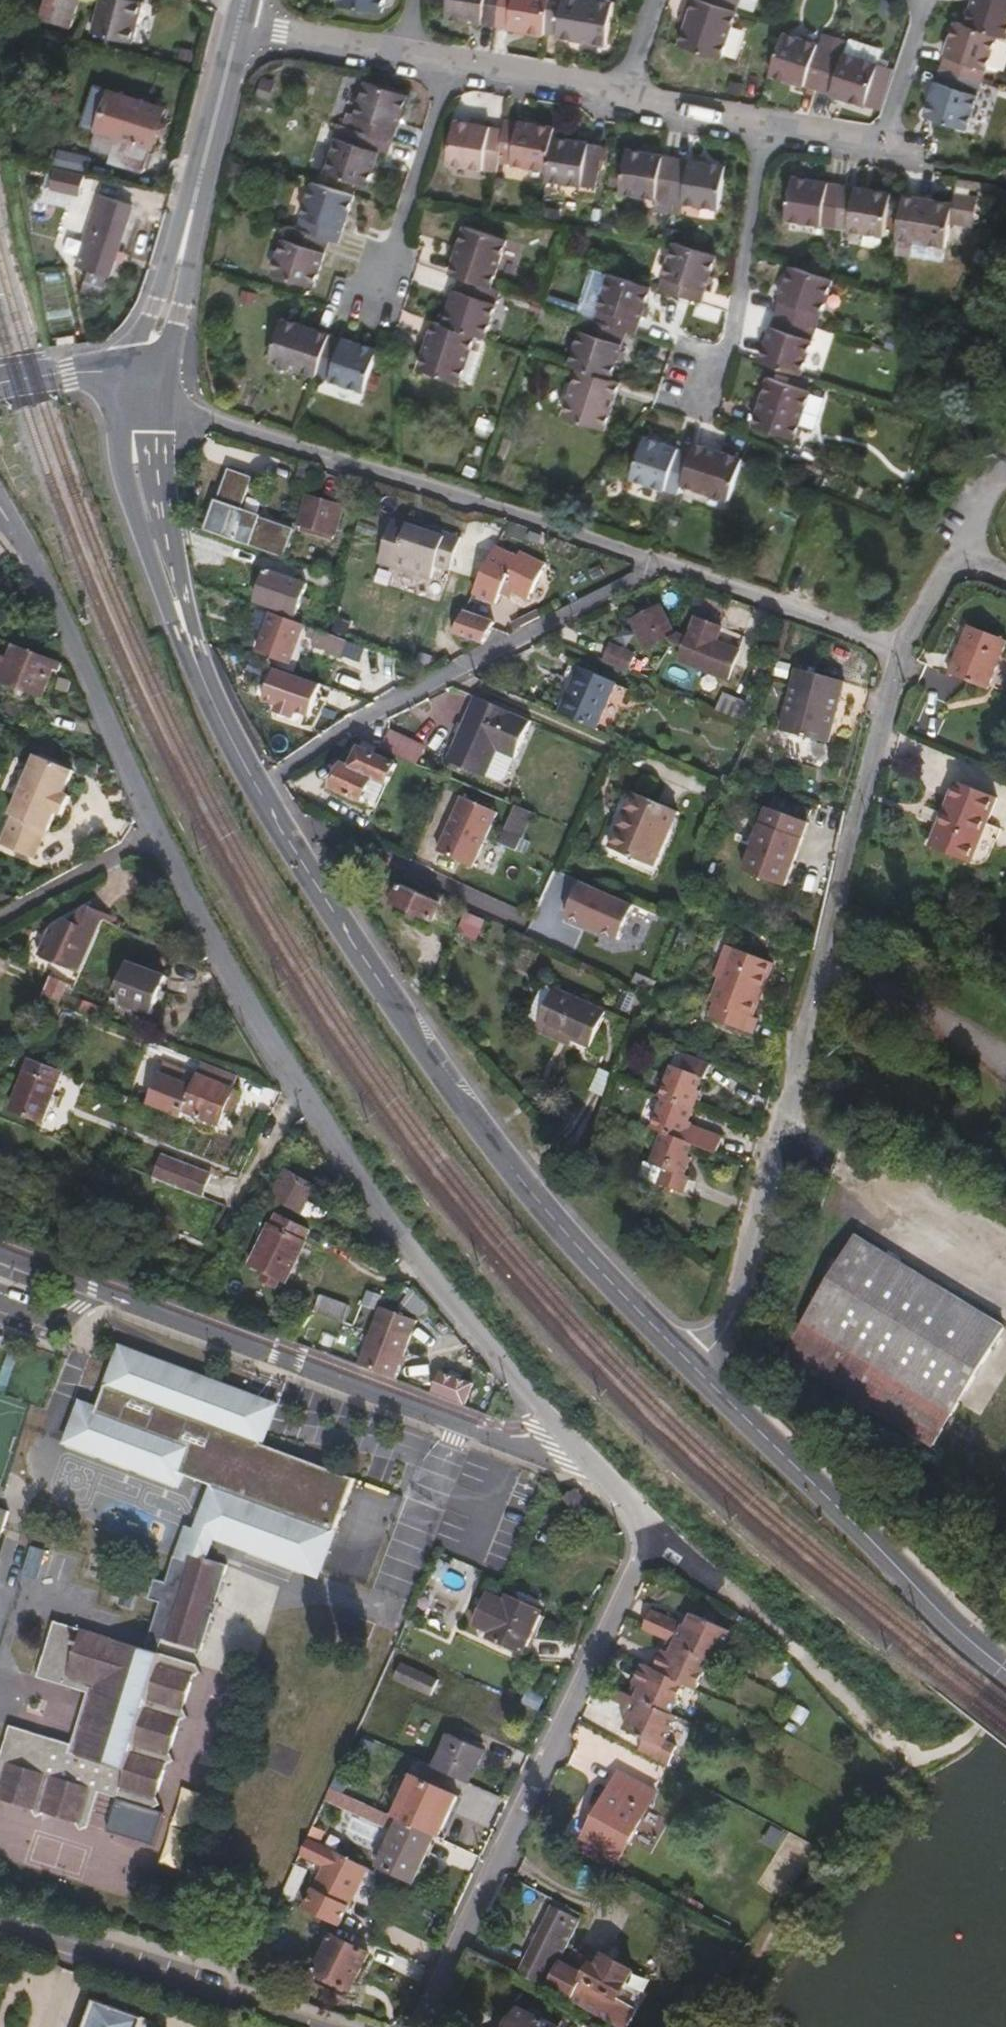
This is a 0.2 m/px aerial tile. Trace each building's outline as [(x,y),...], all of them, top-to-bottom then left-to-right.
[(75,0),(38,0),(33,16),(66,27),(75,0)] [(136,0),(95,0),(87,30),(127,40),(136,0)] [(499,0),(448,0),(446,15),(496,23),(499,0)] [(549,0),(499,0),(496,23),(544,31),(544,29),(549,0)] [(612,0),(549,0),(544,29),(556,31),(556,33),(606,41),(612,0)] [(743,9),(715,0),(699,0),(685,44),(727,57),(743,9)] [(745,0),(715,0),(743,9),(745,0)] [(1005,33),(1005,0),(970,0),(964,20),(997,31),(1005,34),(1005,33)] [(982,77),(997,31),(964,20),(955,18),(940,64),(982,77)] [(824,87),(838,46),(789,31),(776,72),(824,87)] [(883,61),(888,47),(855,37),(854,40),(841,36),(838,46),(883,61)] [(886,106),(898,66),(883,61),(838,46),(824,87),(886,106)] [(966,127),(982,77),(940,64),(924,113),(966,127)] [(390,140),(406,92),(365,78),(349,126),(382,137),(390,140)] [(143,168),(160,106),(125,96),(121,109),(110,106),(106,121),(117,124),(108,159),(143,168)] [(551,134),(553,125),(503,116),(501,127),(496,159),(545,167),(551,134)] [(496,159),(501,127),(452,118),(444,160),(494,169),(496,159)] [(366,184),(382,137),(349,126),(340,123),(325,171),(366,184)] [(592,186),(600,143),(551,134),(545,167),(543,178),(592,186)] [(78,167),(81,153),(50,145),(47,159),(78,167)] [(665,200),(673,156),(624,148),(616,191),(665,200)] [(715,208),(723,165),(673,156),(665,200),(715,208)] [(71,185),(74,172),(50,166),(46,179),(71,185)] [(836,228),(843,185),(793,176),(786,219),(836,228)] [(337,241),(353,193),(312,180),(296,228),(328,238),(337,241)] [(885,236),(892,193),(843,185),(836,228),(885,236)] [(948,247),(955,204),(905,196),(898,238),(948,247)] [(89,228),(94,210),(83,207),(78,225),(89,228)] [(100,271),(115,215),(94,210),(89,228),(78,225),(73,244),(83,248),(79,266),(100,271)] [(312,285),(328,238),(296,228),(287,225),(271,272),(312,285)] [(489,287),(505,239),(463,225),(447,273),(457,277),(489,287)] [(703,303),(718,256),(678,243),(662,290),(703,303)] [(79,266),(83,248),(73,244),(68,263),(79,266)] [(819,325),(834,278),(792,265),(778,312),(819,325)] [(637,334),(653,287),(611,274),(596,321),(629,331),(637,334)] [(483,337),(499,290),(489,287),(457,277),(442,324),(474,334),(483,337)] [(804,373),(819,325),(778,312),(763,361),(804,373)] [(315,375),(328,334),(280,318),(266,359),(315,375)] [(613,379),(629,331),(596,321),(587,318),(571,366),(581,369),(613,379)] [(458,382),(474,334),(442,324),(433,321),(417,368),(458,382)] [(361,390),(374,350),(328,334),(315,375),(361,390)] [(606,429),(622,382),(613,379),(581,369),(565,416),(606,429)] [(796,438),(812,390),(772,376),(755,425),(796,438)] [(684,486),(694,454),(646,438),(632,480),(680,496),(684,486)] [(730,501),(744,461),(697,445),(694,454),(684,486),(730,501)] [(328,532),(336,505),(301,493),(292,520),(328,532)] [(219,535),(224,519),(198,510),(193,526),(219,535)] [(446,569),(460,535),(427,523),(425,527),(392,514),(384,535),(397,540),(390,560),(428,575),(433,563),(446,569)] [(285,539),(246,526),(240,542),(280,556),(285,539)] [(390,560),(397,540),(384,535),(376,555),(390,560)] [(528,594),(545,558),(518,545),(514,552),(493,542),(472,587),(495,599),(501,587),(509,591),(512,587),(528,594)] [(284,609),(294,579),(252,565),(242,595),(284,609)] [(668,629),(655,604),(627,618),(640,645),(663,634),(666,638),(681,644),(676,657),(724,676),(735,648),(720,642),(726,627),(694,614),(685,636),(668,629)] [(265,654),(277,618),(260,612),(248,648),(265,654)] [(480,641),(487,624),(459,614),(450,631),(480,641)] [(983,679),(999,630),(959,617),(943,667),(983,679)] [(49,668),(55,671),(60,661),(13,641),(7,656),(0,653),(0,680),(36,697),(49,668)] [(626,667),(632,653),(608,643),(602,657),(626,667)] [(593,726),(613,678),(575,663),(556,710),(593,726)] [(828,744),(844,683),(796,671),(781,732),(828,744)] [(749,721),(756,705),(720,691),(714,706),(749,721)] [(508,753),(524,716),(468,692),(440,756),(478,772),(490,746),(508,753)] [(382,748),(417,767),(426,748),(392,730),(382,748)] [(384,786),(395,759),(358,744),(350,763),(342,760),(329,791),(360,804),(370,781),(384,786)] [(64,787),(71,771),(34,755),(25,777),(64,787)] [(68,797),(61,794),(64,787),(25,777),(9,816),(11,817),(0,845),(0,846),(32,859),(44,830),(46,831),(54,812),(61,815),(68,797)] [(967,859),(994,795),(954,778),(946,796),(953,799),(942,827),(935,824),(927,842),(967,859)] [(374,810),(384,786),(370,781),(360,804),(374,810)] [(675,807),(633,788),(631,792),(673,810),(675,807)] [(651,862),(666,826),(673,810),(631,792),(609,844),(651,862)] [(501,811),(463,796),(440,851),(478,867),(501,811)] [(942,827),(953,799),(946,796),(935,824),(942,827)] [(508,802),(494,840),(521,851),(536,813),(508,802)] [(784,886),(805,822),(761,808),(741,872),(784,886)] [(654,877),(675,830),(666,826),(651,862),(609,844),(604,855),(654,877)] [(456,905),(399,879),(391,897),(447,923),(456,905)] [(638,906),(582,882),(568,917),(624,942),(638,906)] [(76,970),(99,918),(103,911),(84,903),(78,906),(72,919),(63,915),(48,922),(35,952),(76,970)] [(726,967),(732,949),(724,946),(711,978),(716,980),(722,965),(726,967)] [(749,1017),(769,963),(732,949),(726,967),(722,965),(716,980),(707,1004),(711,1006),(705,1019),(747,1035),(754,1018),(749,1017)] [(145,1016),(160,973),(123,960),(108,1002),(145,1016)] [(56,1002),(66,979),(48,972),(38,994),(56,1002)] [(534,1017),(550,983),(540,978),(524,1012),(534,1017)] [(602,1008),(550,983),(534,1017),(567,1033),(586,1042),(602,1008)] [(567,1033),(534,1017),(531,1024),(564,1040),(567,1033)] [(686,1114),(697,1084),(695,1084),(699,1072),(703,1073),(707,1061),(682,1051),(676,1066),(667,1063),(655,1095),(658,1097),(646,1128),(655,1131),(643,1162),(657,1167),(651,1182),(678,1192),(684,1175),(679,1173),(686,1154),(683,1153),(687,1141),(706,1148),(708,1142),(714,1144),(718,1134),(687,1122),(690,1115),(686,1114)] [(40,1121),(55,1080),(20,1066),(4,1107),(40,1121)] [(192,1077),(169,1066),(165,1073),(189,1084),(192,1077)] [(214,1122),(230,1088),(195,1072),(192,1077),(189,1084),(165,1073),(151,1102),(177,1115),(180,1107),(214,1122)] [(712,1151),(714,1144),(708,1142),(706,1148),(712,1151)] [(211,1173),(161,1154),(152,1177),(202,1197),(211,1173)] [(308,1198),(316,1183),(284,1166),(270,1191),(333,1225),(339,1215),(308,1198)] [(293,1254),(301,1238),(300,1237),(305,1226),(272,1211),(268,1220),(266,1219),(247,1260),(263,1268),(259,1274),(275,1282),(277,1276),(282,1278),(283,1275),(293,1280),(303,1259),(293,1254)] [(1001,1331),(853,1232),(776,1348),(883,1420),(886,1416),(924,1446),(1001,1331)] [(344,1318),(350,1302),(320,1292),(315,1308),(344,1318)] [(361,1363),(398,1376),(418,1322),(381,1309),(361,1363)] [(207,1553),(213,1538),(318,1578),(355,1480),(261,1444),(276,1405),(118,1345),(111,1362),(95,1405),(79,1399),(61,1445),(175,1489),(181,1474),(207,1484),(190,1529),(182,1526),(172,1553),(183,1556),(185,1547),(207,1553)] [(924,1446),(886,1416),(883,1420),(923,1447),(924,1446)] [(588,1503),(575,1484),(563,1493),(577,1511),(588,1503)] [(185,1547),(183,1556),(172,1553),(169,1563),(164,1578),(151,1574),(145,1594),(158,1598),(143,1645),(53,1617),(35,1673),(86,1689),(70,1739),(9,1720),(0,1750),(0,1800),(30,1809),(33,1819),(41,1813),(73,1823),(76,1832),(85,1826),(95,1792),(148,1808),(158,1803),(153,1794),(163,1760),(173,1756),(168,1748),(177,1717),(186,1713),(181,1705),(191,1674),(207,1662),(198,1647),(209,1612),(212,1613),(217,1598),(214,1597),(219,1581),(225,1562),(226,1559),(207,1553),(185,1547)] [(504,1595),(486,1587),(472,1617),(490,1625),(487,1632),(506,1640),(520,1647),(522,1643),(537,1610),(539,1605),(514,1594),(506,1590),(504,1595)] [(517,1588),(514,1594),(539,1605),(542,1600),(517,1588)] [(717,1660),(732,1627),(693,1609),(688,1620),(653,1604),(644,1626),(674,1640),(712,1657),(717,1660)] [(529,1646),(544,1613),(537,1610),(522,1643),(529,1646)] [(506,1640),(487,1632),(485,1636),(504,1645),(506,1640)] [(697,1688),(712,1657),(674,1640),(669,1651),(662,1647),(653,1667),(685,1682),(697,1688)] [(405,1655),(395,1677),(432,1694),(442,1672),(405,1655)] [(671,1712),(685,1682),(653,1667),(641,1662),(633,1681),(640,1684),(635,1693),(671,1712)] [(665,1740),(676,1714),(671,1712),(635,1693),(622,1686),(617,1699),(630,1705),(626,1711),(630,1713),(624,1726),(644,1735),(639,1748),(667,1763),(675,1744),(665,1740)] [(467,1781),(482,1747),(450,1732),(435,1766),(467,1781)] [(620,1852),(655,1787),(618,1767),(583,1833),(620,1852)] [(438,1836),(456,1794),(410,1773),(392,1814),(396,1816),(433,1833),(438,1836)] [(412,1881),(433,1833),(396,1816),(375,1864),(412,1881)] [(352,1887),(346,1884),(352,1871),(342,1866),(330,1889),(347,1897),(352,1887)] [(352,1887),(359,1874),(352,1871),(346,1884),(352,1887)] [(544,1986),(578,1920),(561,1910),(553,1906),(518,1972),(544,1986)] [(580,1917),(562,1907),(561,1910),(578,1920),(580,1917)] [(343,1996),(363,1954),(328,1938),(308,1979),(343,1996)] [(598,1969),(605,1954),(598,1950),(590,1965),(598,1969)] [(627,1982),(634,1969),(605,1954),(598,1969),(590,1965),(583,1980),(619,1998),(627,1982)] [(628,2002),(636,1986),(627,1982),(619,1998),(628,2002)] [(141,2015),(94,1997),(82,2026),(136,2026),(141,2015)] [(518,2004),(508,2026),(569,2026),(518,2004)]
